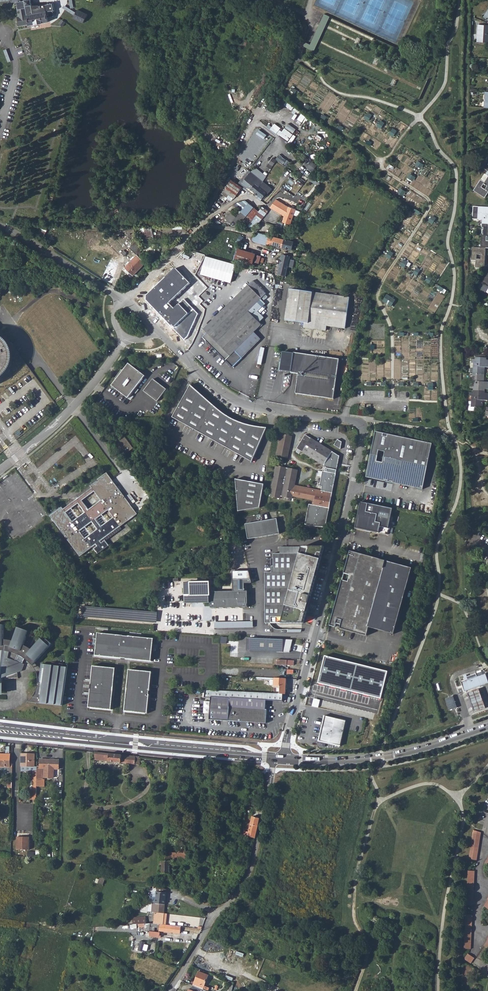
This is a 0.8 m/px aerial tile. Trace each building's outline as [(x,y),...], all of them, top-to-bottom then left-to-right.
[(28,25),(49,22),(47,12),(54,11),(53,3),(31,6),(30,0),(25,0),(16,1),(17,8),(17,9),(18,16),(17,16),(19,26),(28,24),(28,25)] [(73,18),(83,22),(87,15),(77,10),(73,18)] [(304,46),(313,51),(329,16),(324,14),(310,44),(306,42),(304,46)] [(487,42),(487,25),(479,25),(478,42),(487,42)] [(285,104),(292,109),(294,106),(287,101),(285,104)] [(293,133),(283,127),(279,124),(275,131),(289,140),(293,133)] [(279,154),(276,158),(286,164),(288,160),(279,154)] [(313,171),(317,164),(312,161),(307,167),(313,171)] [(242,183),(252,191),(254,193),(263,181),(255,175),(253,177),(249,174),(242,183)] [(484,182),(480,180),(473,190),(485,198),(487,193),(487,176),(484,182)] [(228,195),(236,184),(231,180),(223,191),(228,195)] [(272,188),(263,181),(254,193),(257,195),(255,196),(261,200),(267,192),(268,193),(272,188)] [(236,184),(228,195),(229,195),(227,198),(231,201),(241,187),(237,184),(236,184)] [(276,201),(270,208),(275,211),(281,215),(286,207),(282,204),(276,201)] [(246,215),(246,216),(254,207),(248,203),(241,212),(246,215)] [(259,211),(254,207),(246,216),(240,223),(246,228),(253,219),(259,211)] [(262,207),(259,211),(265,215),(268,211),(262,207)] [(486,228),(487,228),(487,208),(473,207),(472,220),(482,220),(482,224),(487,225),(486,228)] [(259,211),(253,219),(258,223),(265,215),(259,211)] [(225,219),(228,221),(233,215),(230,212),(225,219)] [(238,225),(246,215),(241,212),(237,217),(233,221),(238,225)] [(290,225),(294,216),(285,213),(283,216),(282,222),(287,224),(290,225)] [(228,221),(231,224),(233,221),(237,217),(233,215),(228,221)] [(253,219),(246,228),(251,232),(258,223),(253,219)] [(151,225),(140,227),(143,243),(154,241),(151,225)] [(254,242),(258,243),(263,234),(257,233),(255,238),(253,237),(252,240),(254,241),(254,242)] [(269,236),(263,234),(258,243),(267,245),(267,244),(269,236)] [(276,237),(269,236),(267,244),(274,246),(276,237)] [(274,246),(292,250),(294,242),(286,240),(276,237),(274,246)] [(129,248),(137,255),(125,267),(133,275),(145,263),(141,259),(144,256),(140,252),(142,250),(139,247),(141,244),(137,240),(129,248)] [(484,269),(485,248),(481,248),(472,248),(471,261),(476,262),(475,268),(484,269)] [(235,255),(253,260),(255,254),(237,249),(235,255)] [(201,274),(232,282),(236,263),(206,255),(201,274)] [(234,260),(251,265),(253,260),(235,255),(234,260)] [(283,256),(280,266),(287,268),(290,257),(283,256)] [(285,277),(287,268),(280,266),(278,276),(285,277)] [(169,304),(190,283),(175,268),(146,295),(146,300),(170,325),(171,324),(174,327),(173,329),(184,340),(188,336),(198,314),(184,299),(174,309),(169,304)] [(487,289),(487,273),(478,288),(485,293),(487,289)] [(267,294),(253,281),(203,330),(207,333),(201,339),(205,343),(206,342),(214,350),(213,351),(215,353),(217,352),(232,368),(242,358),(261,339),(254,332),(262,325),(260,323),(264,318),(258,312),(266,304),(262,299),(267,294)] [(345,329),(349,298),(288,290),(284,322),(303,324),(303,329),(325,332),(326,327),(345,329)] [(382,302),(391,307),(396,301),(387,295),(382,302)] [(36,377),(0,328),(0,403),(36,377)] [(293,355),(282,353),(281,359),(282,360),(281,366),(280,366),(280,372),(291,373),(291,374),(298,375),(295,394),(334,399),(339,360),(293,354),(293,355)] [(472,368),(472,374),(484,375),(484,368),(487,368),(487,360),(486,360),(486,358),(474,358),(474,359),(471,359),(471,363),(473,363),(472,368)] [(144,375),(128,363),(111,385),(128,398),(144,375)] [(472,374),(472,385),(469,385),(469,389),(473,389),(473,391),(484,391),(485,389),(487,389),(487,385),(487,382),(484,382),(484,375),(472,374)] [(166,388),(152,378),(143,390),(157,401),(166,388)] [(206,398),(191,385),(173,416),(252,462),(267,428),(257,426),(249,425),(237,420),(226,414),(206,398)] [(484,391),(473,391),(472,392),(469,393),(469,397),(471,397),(471,402),(470,407),(474,408),(482,408),(483,401),(487,401),(487,393),(484,393),(484,391)] [(366,478),(423,490),(433,444),(376,432),(366,478)] [(292,436),(281,434),(279,444),(280,444),(279,448),(278,448),(277,456),(288,458),(292,436)] [(332,452),(305,435),(296,448),(323,465),(332,452)] [(340,448),(343,442),(338,439),(335,445),(340,448)] [(322,491),(294,486),(297,470),(276,466),(270,496),(280,498),(280,496),(293,499),(294,496),(294,495),(297,495),(296,497),(303,498),(303,496),(312,498),(311,500),(315,501),(314,506),(309,506),(305,525),(317,527),(325,528),(339,457),(332,452),(323,465),(326,467),(326,472),(323,472),(320,487),(322,487),(322,491)] [(62,506),(50,515),(81,556),(96,544),(97,546),(94,548),(98,554),(110,545),(106,539),(102,542),(101,540),(138,513),(107,472),(90,485),(92,487),(83,494),(64,508),(62,506)] [(264,484),(236,479),(239,511),(259,507),(263,487),(264,484)] [(384,508),(361,503),(355,528),(379,533),(380,527),(384,508)] [(384,508),(380,527),(388,529),(392,509),(384,508)] [(248,539),(279,534),(277,519),(246,524),(248,539)] [(265,572),(265,623),(303,623),(324,547),(278,547),(278,554),(273,554),(273,558),(271,558),(271,572),(265,572)] [(412,568),(350,551),(330,626),(335,627),(336,623),(341,625),(340,628),(367,636),(369,627),(394,634),(412,568)] [(210,608),(247,607),(247,591),(245,591),(245,583),(252,583),(249,571),(232,571),(233,591),(210,592),(210,604),(210,608)] [(210,582),(184,583),(185,604),(210,604),(210,592),(210,582)] [(0,693),(3,679),(4,678),(5,681),(11,680),(11,678),(14,677),(15,680),(19,679),(18,671),(17,672),(15,668),(22,668),(24,664),(16,662),(18,655),(19,654),(21,655),(23,656),(25,657),(26,658),(28,659),(29,660),(30,661),(32,663),(33,664),(34,665),(52,645),(47,640),(45,642),(41,639),(31,650),(25,644),(29,632),(18,628),(13,642),(5,638),(5,644),(0,644),(0,693)] [(153,638),(97,633),(95,655),(151,661),(153,638)] [(292,639),(251,637),(250,650),(289,652),(292,639)] [(19,654),(18,655),(20,656),(22,657),(23,658),(24,659),(26,660),(27,661),(28,662),(29,662),(30,663),(31,664),(32,666),(34,665),(33,664),(32,663),(30,661),(29,660),(28,659),(26,658),(25,657),(23,656),(21,655),(19,654)] [(321,664),(318,679),(329,681),(332,667),(321,664)] [(27,703),(62,708),(63,703),(64,699),(68,667),(52,665),(52,668),(41,666),(38,685),(37,688),(35,693),(35,695),(34,697),(33,698),(32,699),(31,700),(30,701),(29,702),(27,703)] [(115,668),(92,666),(89,707),(111,709),(115,668)] [(151,671),(129,669),(124,711),(147,713),(151,671)] [(461,682),(464,692),(487,684),(487,682),(485,674),(477,677),(476,674),(467,677),(468,680),(461,682)] [(257,679),(270,680),(274,680),(274,685),(274,686),(286,687),(286,678),(257,677),(257,679)] [(274,686),(274,694),(283,694),(285,694),(286,687),(274,686)] [(466,694),(472,713),(485,709),(479,689),(466,694)] [(266,709),(266,700),(283,701),(283,694),(274,694),(205,690),(205,697),(211,697),(209,719),(228,720),(263,722),(263,721),(265,720),(267,720),(267,710),(266,709)] [(324,716),(319,741),(341,746),(346,721),(324,716)] [(134,765),(135,757),(95,753),(94,760),(134,765)] [(33,781),(36,781),(36,775),(37,770),(37,767),(34,767),(34,754),(21,754),(21,771),(33,772),(33,781)] [(8,768),(9,768),(10,755),(0,755),(0,767),(8,768)] [(40,769),(45,769),(49,769),(59,770),(59,761),(40,761),(40,769)] [(251,818),(248,837),(254,839),(258,825),(259,819),(251,818)] [(481,833),(474,830),(470,859),(477,860),(481,833)] [(17,840),(17,852),(29,853),(29,840),(17,840)] [(167,856),(170,856),(171,852),(179,852),(179,853),(184,853),(183,852),(185,852),(185,844),(167,843),(167,856)] [(161,889),(157,888),(156,904),(152,903),(151,913),(150,913),(149,923),(154,924),(155,913),(159,913),(164,914),(165,892),(167,890),(161,889)] [(159,913),(155,913),(154,924),(163,925),(164,914),(159,913)] [(472,915),(466,915),(464,950),(471,949),(472,915)] [(136,924),(128,924),(128,928),(141,927),(141,930),(145,930),(144,936),(156,937),(156,935),(153,935),(154,932),(149,931),(150,927),(154,927),(154,931),(174,933),(175,926),(163,925),(154,924),(149,923),(136,924)] [(474,958),(468,954),(464,959),(471,964),(474,958)] [(198,971),(192,986),(193,986),(202,989),(203,990),(204,986),(208,975),(198,971)]
